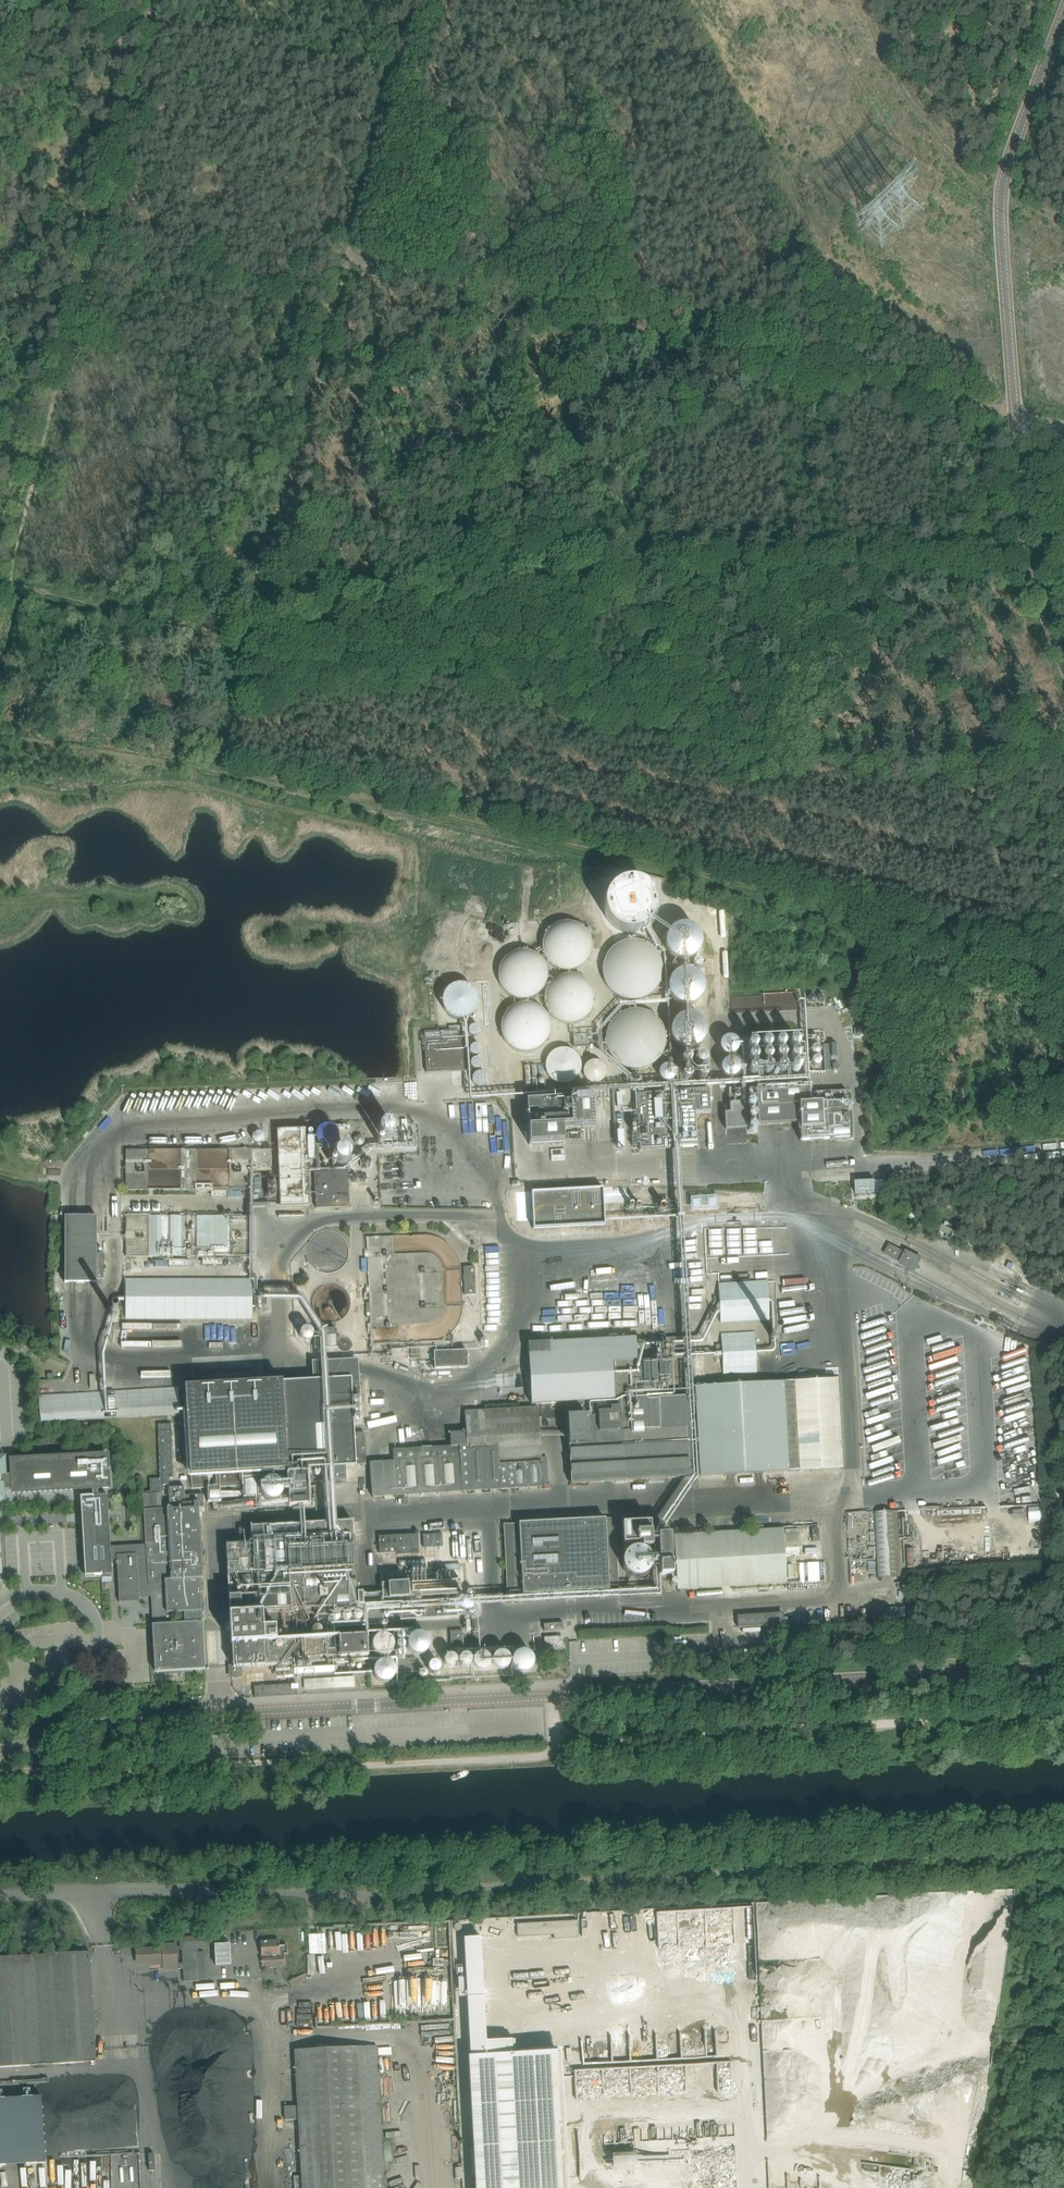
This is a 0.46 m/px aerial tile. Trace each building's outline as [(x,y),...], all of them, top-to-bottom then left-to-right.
[(545,956),(551,963),(556,968),(563,970),(570,971),(577,970),(584,968),(590,963),(594,958),(597,951),(598,943),(597,936),(594,929),(590,923),(582,918),(574,915),(565,916),(557,919),(550,924),(545,931),(542,939),(543,948),(545,956)] [(610,979),(615,986),(621,990),(628,993),(635,994),(642,993),(648,990),(654,986),(659,980),(662,973),(663,966),(662,958),(659,951),(654,945),(647,940),(638,938),(630,938),(621,941),(614,946),(609,953),(607,962),(607,971),(610,979)] [(503,983),(508,990),(513,994),(519,996),(525,997),(531,996),(537,994),(542,990),(546,985),(549,979),(550,972),(550,966),(547,959),(543,954),(536,949),(529,947),(521,947),(514,950),(507,954),(503,961),(500,968),(501,976),(503,983)] [(551,1006),(554,1012),(559,1017),(566,1021),(573,1022),(580,1021),(587,1018),(592,1014),(596,1008),(598,1002),(598,995),(597,988),(593,982),(588,978),(582,974),(575,973),(568,973),(562,976),(556,980),(552,986),(550,992),(549,999),(551,1006)] [(472,1018),(469,984),(437,986),(440,1020),(472,1018)] [(794,1019),(793,992),(731,995),(732,1013),(760,1011),(761,1021),(794,1019)] [(504,1039),(509,1046),(515,1051),(522,1053),(529,1054),(536,1053),(543,1051),(548,1046),(553,1040),(556,1034),(557,1026),(556,1019),(553,1012),(548,1006),(541,1001),(533,998),(524,999),(516,1001),(509,1007),(504,1014),(501,1022),(501,1031),(504,1039)] [(615,1051),(620,1058),(626,1062),(632,1065),(640,1066),(647,1065),(653,1062),(659,1058),(664,1052),(667,1045),(668,1038),(667,1030),(664,1023),(659,1017),(652,1012),(643,1010),(635,1010),(626,1013),(619,1018),(614,1025),(612,1034),(612,1043),(615,1051)] [(467,1039),(424,1042),(426,1073),(469,1070),(467,1039)] [(823,1044),(823,1070),(837,1069),(836,1043),(823,1044)] [(575,1081),(575,1050),(546,1051),(547,1082),(575,1081)] [(584,1065),(590,1079),(602,1074),(595,1060),(584,1065)] [(810,1085),(757,1088),(758,1109),(800,1106),(800,1123),(801,1140),(850,1138),(847,1090),(810,1093),(810,1085)] [(726,1129),(747,1128),(744,1088),(729,1089),(731,1113),(725,1113),(726,1129)] [(666,1148),(698,1146),(696,1113),(711,1112),(710,1090),(663,1092),(666,1148)] [(592,1097),(527,1100),(530,1144),(563,1142),(562,1128),(594,1127),(592,1097)] [(368,1127),(371,1140),(394,1135),(392,1122),(368,1127)] [(273,1154),(130,1154),(130,1194),(250,1194),(250,1171),(273,1171),(273,1154)] [(875,1181),(856,1182),(856,1195),(876,1194),(875,1181)] [(534,1228),(605,1225),(604,1213),(603,1198),(603,1188),(532,1192),(532,1201),(533,1210),(534,1228)] [(330,1208),(350,1207),(349,1192),(330,1193),(330,1208)] [(65,1216),(65,1283),(67,1283),(98,1283),(98,1279),(104,1279),(104,1253),(97,1253),(98,1216),(84,1216),(65,1216)] [(127,1221),(128,1256),(252,1253),(251,1218),(127,1221)] [(349,1258),(350,1253),(349,1248),(348,1245),(346,1241),(343,1237),(339,1234),(336,1233),(332,1232),(328,1231),(323,1232),(319,1233),(315,1235),(312,1238),(309,1242),(307,1246),(306,1250),(306,1254),(307,1259),(308,1263),(311,1266),(313,1269),(316,1271),(321,1274),(325,1275),(329,1275),(333,1274),(337,1273),(340,1271),(344,1268),(346,1265),(348,1261),(349,1258)] [(465,1295),(476,1295),(475,1267),(464,1267),(465,1295)] [(127,1283),(128,1322),(258,1320),(257,1281),(127,1283)] [(351,1309),(352,1305),(351,1300),(350,1295),(348,1292),(345,1289),(342,1287),(338,1285),(332,1283),(329,1283),(325,1284),(321,1285),(318,1287),(314,1290),(312,1293),(310,1298),(309,1302),(308,1305),(309,1309),(310,1314),(313,1318),(315,1320),(319,1324),(324,1326),(328,1326),(332,1326),(336,1326),(339,1324),(343,1323),(346,1320),(348,1317),(350,1313),(351,1309)] [(724,1290),(725,1324),(772,1323),(771,1288),(724,1290)] [(535,1343),(529,1344),(532,1404),(567,1402),(567,1413),(569,1445),(571,1483),(690,1476),(685,1396),(668,1397),(667,1382),(655,1382),(654,1366),(656,1366),(656,1365),(646,1366),(646,1361),(641,1362),(641,1359),(636,1359),(635,1338),(618,1339),(618,1335),(608,1336),(608,1339),(581,1341),(581,1337),(565,1338),(565,1342),(545,1343),(545,1339),(535,1340),(535,1343)] [(728,1341),(728,1371),(760,1370),(759,1340),(728,1341)] [(467,1351),(434,1352),(434,1369),(468,1368),(467,1351)] [(239,1384),(183,1387),(187,1443),(189,1481),(191,1480),(192,1489),(207,1488),(208,1501),(221,1501),(220,1487),(240,1486),(241,1498),(251,1498),(259,1497),(258,1479),(257,1471),(287,1470),(289,1507),(311,1506),(310,1482),(323,1481),(341,1480),(347,1480),(346,1466),(356,1466),(356,1464),(366,1464),(364,1433),(354,1433),(352,1398),(360,1397),(359,1377),(313,1380),(239,1384)] [(695,1386),(700,1476),(843,1468),(838,1378),(695,1386)] [(108,1412),(106,1412),(106,1417),(116,1416),(116,1417),(180,1414),(179,1387),(115,1390),(107,1391),(108,1412)] [(103,1392),(39,1395),(41,1422),(104,1419),(103,1392)] [(373,1497),(543,1487),(538,1407),(466,1412),(467,1432),(450,1433),(451,1446),(393,1450),(394,1462),(371,1463),(373,1497)] [(160,1478),(149,1479),(150,1485),(150,1492),(163,1491),(163,1485),(169,1485),(169,1478),(173,1478),(172,1451),(172,1445),(172,1444),(172,1438),(158,1438),(159,1451),(160,1478)] [(98,1490),(111,1489),(109,1453),(21,1458),(9,1458),(10,1474),(11,1489),(11,1494),(92,1490),(93,1496),(81,1496),(81,1497),(85,1576),(112,1574),(112,1573),(111,1558),(112,1558),(117,1558),(119,1602),(139,1601),(139,1597),(139,1594),(158,1593),(160,1624),(153,1625),(153,1626),(154,1640),(155,1671),(205,1669),(202,1622),(202,1611),(201,1593),(203,1592),(198,1507),(204,1507),(203,1494),(185,1495),(185,1487),(177,1487),(168,1488),(170,1506),(167,1506),(165,1503),(163,1503),(163,1493),(143,1494),(143,1507),(163,1506),(164,1508),(144,1509),(145,1535),(153,1535),(154,1542),(146,1543),(146,1545),(140,1546),(111,1547),(108,1495),(98,1496),(98,1490)] [(5,1500),(4,1489),(11,1489),(10,1474),(6,1474),(5,1457),(0,1457),(0,1500),(5,1500)] [(900,1512),(878,1513),(880,1584),(902,1583),(900,1512)] [(507,1595),(618,1589),(615,1519),(504,1525),(507,1595)] [(229,1589),(222,1589),(223,1616),(230,1616),(231,1643),(232,1643),(234,1666),(232,1667),(232,1677),(241,1677),(240,1667),(294,1664),(294,1669),(335,1667),(334,1661),(335,1661),(333,1637),(299,1639),(298,1626),(330,1624),(329,1608),(357,1606),(358,1609),(363,1609),(362,1594),(357,1594),(353,1522),(240,1528),(241,1544),(226,1545),(228,1579),(229,1589)] [(651,1522),(623,1523),(624,1545),(641,1544),(642,1549),(652,1548),(651,1522)] [(678,1589),(787,1583),(784,1528),(675,1534),(678,1589)] [(438,1546),(450,1546),(449,1534),(438,1534),(438,1546)] [(660,1576),(672,1576),(670,1535),(658,1536),(660,1576)] [(634,1580),(645,1575),(649,1564),(644,1554),(633,1550),(623,1555),(619,1565),(623,1576),(634,1580)] [(738,1628),(785,1624),(784,1615),(738,1618),(738,1628)] [(544,1631),(564,1630),(563,1623),(544,1624),(544,1631)] [(462,1630),(450,1631),(451,1648),(463,1648),(462,1630)] [(398,1643),(401,1642),(402,1639),(401,1636),(397,1634),(394,1636),(393,1639),(395,1642),(398,1643)] [(340,1658),(368,1656),(366,1636),(339,1638),(340,1658)] [(545,1649),(563,1647),(563,1636),(544,1638),(545,1649)] [(390,1653),(391,1649),(390,1645),(388,1641),(386,1640),(384,1638),(380,1638),(376,1638),(374,1639),(372,1641),(369,1645),(369,1647),(369,1649),(370,1653),(372,1657),(374,1658),(376,1659),(380,1660),(384,1659),(387,1658),(388,1656),(390,1653)] [(398,1652),(401,1650),(402,1647),(401,1644),(398,1643),(395,1645),(394,1648),(395,1651),(398,1652)] [(399,1661),(402,1659),(403,1656),(401,1653),(398,1652),(395,1653),(394,1657),(396,1660),(399,1661)] [(532,1668),(532,1664),(532,1660),(530,1658),(529,1656),(525,1654),(521,1653),(517,1654),(513,1657),(511,1660),(510,1662),(510,1664),(511,1669),(512,1671),(514,1673),(516,1674),(518,1675),(522,1675),(526,1674),(529,1672),(532,1668)] [(499,1672),(505,1670),(507,1663),(505,1657),(499,1655),(493,1657),(490,1664),(493,1670),(499,1672)] [(479,1673),(485,1670),(488,1664),(485,1658),(479,1656),(473,1658),(470,1664),(473,1670),(479,1673)] [(453,1665),(454,1663),(453,1661),(452,1659),(450,1657),(447,1657),(445,1658),(443,1660),(442,1661),(442,1663),(443,1666),(444,1667),(446,1668),(449,1669),(451,1668),(452,1667),(453,1665)] [(468,1665),(469,1663),(468,1660),(467,1659),(465,1657),(462,1657),(461,1657),(459,1659),(458,1661),(457,1663),(458,1666),(459,1667),(461,1668),(463,1669),(465,1668),(467,1667),(468,1665)] [(391,1678),(391,1675),(391,1673),(391,1671),(389,1668),(386,1666),(385,1665),(381,1664),(378,1665),(376,1666),(373,1668),(371,1671),(370,1675),(371,1679),(374,1683),(378,1685),(382,1685),(385,1684),(389,1682),(390,1680),(391,1678)] [(304,1678),(304,1689),(356,1686),(355,1675),(304,1678)] [(255,1698),(297,1695),(297,1683),(254,1686),(255,1698)] [(578,1920),(517,1924),(518,1937),(554,1934),(554,1939),(579,1937),(578,1920)] [(208,1935),(179,1937),(180,1949),(209,1947),(208,1935)] [(280,1945),(279,1941),(261,1942),(261,1955),(262,1955),(262,1967),(285,1966),(284,1953),(287,1953),(286,1945),(280,1945)] [(178,1963),(177,1943),(161,1943),(162,1947),(137,1949),(138,1963),(149,1962),(149,1965),(164,1964),(163,1970),(184,1968),(184,1981),(200,1980),(198,1948),(182,1949),(183,1963),(178,1963)] [(215,1944),(216,1965),(231,1964),(230,1943),(215,1944)] [(96,2061),(90,1951),(0,1957),(0,2067),(96,2061)] [(471,1978),(470,1956),(460,1957),(461,1978),(471,1978)] [(376,2046),(295,2050),(298,2106),(298,2119),(302,2187),(384,2187),(376,2046)] [(469,2056),(474,2147),(475,2175),(476,2184),(476,2187),(566,2187),(563,2144),(558,2051),(513,2053),(470,2056),(469,2056)] [(0,2095),(0,2165),(47,2162),(43,2093),(0,2095)] [(291,2106),(284,2106),(285,2119),(292,2119),(298,2119),(298,2106),(291,2106)] [(606,2152),(605,2165),(632,2166),(632,2153),(606,2152)]
